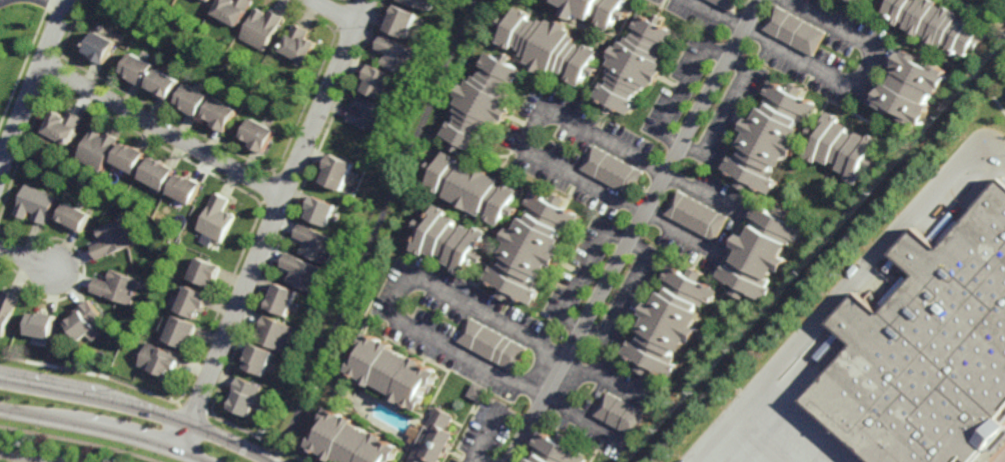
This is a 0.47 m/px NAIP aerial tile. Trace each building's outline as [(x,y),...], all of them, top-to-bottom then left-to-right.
[(211,15),(219,0),(233,0),(249,0),(251,1),(236,28),(211,15)] [(396,1),(396,0),(433,0),(428,12),(411,4),(410,7),(396,1)] [(554,2),(555,0),(627,0),(621,10),(628,14),(624,21),(617,17),(609,32),(596,24),(599,19),(593,17),(590,22),(579,16),(575,22),(563,16),(566,9),(554,2)] [(731,13),(707,0),(738,0),(731,13)] [(885,2),(886,0),(935,0),(939,2),(937,5),(945,9),(946,6),(956,12),(956,13),(961,16),(959,19),(964,22),(967,18),(977,23),(974,28),(982,32),(978,39),(981,41),(976,51),(972,49),(968,58),(961,54),(959,57),(955,55),(954,57),(948,53),(951,48),(945,45),(943,49),(938,46),(937,47),(927,42),(929,39),(922,35),(920,38),(910,33),(910,31),(905,28),(907,25),(902,22),(900,27),(892,23),(893,22),(889,20),(891,16),(884,12),(889,4),(885,2)] [(406,39),(384,31),(395,6),(416,15),(406,39)] [(577,44),(572,41),(574,38),(568,35),(570,32),(563,28),(565,25),(553,19),(552,22),(546,18),(544,22),(539,19),(537,22),(531,19),(531,21),(526,18),(529,13),(515,6),(507,22),(500,18),(497,24),(504,27),(496,42),(508,49),(511,43),(517,47),(516,49),(521,52),(519,55),(525,58),(523,61),(530,64),(528,67),(539,73),(540,71),(547,74),(548,71),(554,74),(556,71),(561,74),(562,72),(567,74),(565,79),(578,86),(585,73),(593,77),(597,68),(590,64),(597,51),(584,44),(581,48),(576,46),(577,44)] [(812,56),(762,30),(775,6),(825,32),(812,56)] [(266,17),(269,11),(282,17),(263,52),(239,39),(255,8),(265,13),(264,16),(266,17)] [(609,58),(606,57),(612,46),(615,47),(618,41),(622,43),(625,37),(627,38),(630,33),(632,34),(635,29),(630,26),(638,13),(652,20),(655,13),(662,17),(658,24),(672,32),(666,45),(661,42),(659,48),(661,49),(658,53),(662,55),(659,61),(662,63),(659,69),(661,71),(654,83),(651,82),(648,87),(645,86),(642,91),(638,90),(636,95),(633,94),(631,99),(636,101),(628,116),(615,108),(611,115),(602,111),(606,103),(593,96),(600,82),(606,85),(608,80),(606,79),(608,74),(605,72),(608,67),(605,65),(609,58)] [(304,65),(279,52),(294,24),(308,31),(304,38),(306,39),(309,40),(316,43),(304,65)] [(107,66),(84,54),(96,31),(119,43),(107,66)] [(408,77),(380,65),(384,55),(386,56),(386,54),(374,49),(380,35),(418,52),(408,77)] [(949,76),(942,89),(941,88),(937,95),(934,93),(928,103),(932,105),(928,112),(930,113),(923,125),(919,124),(918,127),(903,119),(905,114),(893,108),(891,113),(876,105),(878,101),(874,99),(881,86),(883,87),(886,81),(890,83),(896,72),(892,70),(895,64),(894,63),(900,51),(904,53),(906,49),(921,57),(919,61),(930,67),(932,63),(948,71),(945,75),(949,76)] [(509,102),(506,100),(509,94),(506,92),(509,87),(507,86),(510,82),(514,84),(521,71),(507,63),(511,56),(504,52),(500,58),(486,51),(479,65),(484,67),(481,72),(479,71),(476,76),(473,75),(470,80),(468,79),(464,87),(458,84),(452,95),(455,97),(452,104),(455,105),(452,111),(456,113),(453,118),(454,119),(453,122),(448,120),(440,135),(454,143),(450,149),(459,154),(463,147),(477,155),(485,140),(480,138),(482,134),(484,134),(487,129),(490,130),(493,125),(496,127),(500,120),(503,122),(509,110),(506,108),(509,102)] [(145,88),(132,81),(133,80),(130,78),(131,76),(122,72),(132,53),(157,66),(145,88)] [(382,100),(361,92),(365,83),(361,82),(368,65),(393,75),(382,100)] [(173,103),(149,90),(160,69),(184,82),(173,103)] [(799,145),(792,157),(788,154),(781,168),(775,165),(773,170),(777,172),(773,178),(779,181),(771,195),(753,186),(749,193),(736,186),(740,179),(722,169),(729,155),(734,157),(737,151),(741,153),(743,148),(739,145),(746,131),(741,129),(747,117),(752,120),(759,107),(765,109),(768,103),(765,102),(769,95),(764,92),(770,81),(789,91),(792,84),(802,89),(799,96),(818,106),(811,119),(806,116),(803,123),(799,121),(796,126),(801,129),(794,142),(799,145)] [(197,118),(188,113),(188,110),(186,109),(185,107),(180,104),(180,103),(178,102),(187,85),(209,97),(197,118)] [(391,109),(380,135),(345,121),(351,106),(357,108),(358,107),(356,106),(360,96),(391,109)] [(227,135),(213,127),(209,125),(211,121),(204,118),(214,98),(238,111),(228,130),(229,130),(227,135)] [(83,120),(77,130),(78,131),(69,147),(44,133),(56,112),(65,117),(65,118),(66,119),(70,112),(83,120)] [(846,133),(855,137),(857,133),(868,139),(870,135),(882,142),(871,161),(879,165),(875,172),(865,166),(863,169),(866,171),(857,187),(846,181),(848,177),(837,171),(839,167),(830,162),(828,166),(817,160),(815,164),(804,157),(813,141),(816,143),(817,140),(808,135),(812,128),(818,131),(828,112),(840,119),(838,122),(849,128),(846,133)] [(264,154),(248,145),(249,143),(241,139),(253,119),(276,132),(264,154)] [(106,139),(106,138),(105,137),(108,133),(120,140),(102,173),(77,159),(94,129),(104,135),(103,137),(106,139)] [(134,148),(135,147),(148,155),(136,176),(114,164),(124,145),(130,148),(130,146),(134,148)] [(593,145),(580,169),(630,196),(643,172),(593,145)] [(504,182),(502,187),(497,185),(500,180),(463,160),(460,165),(455,163),(457,158),(444,151),(436,166),(429,162),(426,168),(433,172),(425,186),(438,193),(440,189),(445,192),(443,196),(480,216),(483,212),(487,214),(484,219),(499,227),(506,214),(514,218),(519,208),(512,204),(519,190),(504,182)] [(343,194),(322,185),(323,183),(320,182),(327,165),(332,155),(355,164),(343,194)] [(161,162),(161,161),(169,166),(169,167),(178,172),(168,189),(165,187),(163,191),(141,179),(153,158),(161,162)] [(187,180),(188,178),(202,186),(192,204),(169,191),(178,174),(187,180)] [(867,461),(868,461),(954,461),(959,457),(964,461),(974,461),(1004,427),(1004,183),(1001,179),(938,248),(913,226),(887,255),(911,277),(880,311),(857,290),(827,323),(851,345),(800,400),(867,461)] [(45,192),(45,191),(49,193),(49,194),(57,197),(46,224),(32,218),(34,212),(29,210),(26,219),(14,214),(20,200),(21,200),(27,185),(45,192)] [(492,264),(497,267),(500,262),(503,263),(506,257),(501,255),(507,242),(502,240),(509,226),(514,229),(521,215),(527,218),(529,213),(526,212),(529,206),(524,204),(532,188),(551,199),(555,192),(567,198),(563,206),(581,215),(574,229),(569,226),(565,233),(562,231),(559,236),(564,238),(556,252),(562,255),(556,267),(549,264),(543,277),(538,275),(536,279),(539,281),(535,288),(539,291),(533,304),(515,294),(511,302),(499,296),(503,287),(485,278),(492,264)] [(678,190),(665,214),(715,241),(727,217),(678,190)] [(230,197),(224,209),(229,211),(230,210),(233,212),(234,214),(235,214),(221,242),(213,237),(209,245),(201,240),(205,231),(198,228),(208,210),(206,209),(213,194),(215,195),(216,193),(218,194),(219,192),(230,197)] [(325,230),(304,221),(310,207),(307,206),(313,193),(337,203),(325,230)] [(81,233),(65,224),(67,219),(59,215),(69,198),(93,211),(81,233)] [(764,206),(764,205),(772,209),(772,210),(775,212),(779,205),(791,212),(787,219),(791,221),(792,219),(800,224),(799,225),(805,228),(798,241),(793,239),(785,255),(790,258),(783,271),(777,268),(770,279),(771,280),(768,286),(773,289),(766,304),(752,296),(752,295),(748,293),(745,299),(733,293),(736,286),(732,284),(732,286),(717,278),(725,263),(730,266),(733,260),(735,260),(741,249),(734,245),(741,232),(748,236),(757,219),(750,216),(757,202),(764,206)] [(474,250),(480,240),(482,241),(487,233),(476,228),(474,231),(464,226),(461,230),(452,225),(454,221),(444,215),(446,211),(435,205),(427,220),(430,221),(427,226),(418,220),(414,226),(423,231),(419,239),(417,238),(411,250),(422,256),(424,252),(435,258),(437,254),(446,258),(443,262),(454,268),(452,272),(463,278),(472,262),(469,260),(470,257),(481,263),(485,256),(474,250)] [(97,258),(92,244),(102,240),(97,227),(126,215),(136,242),(97,258)] [(327,265),(299,253),(304,243),(305,241),(294,236),(300,222),(338,239),(327,265)] [(320,280),(321,280),(319,285),(318,284),(313,294),(286,282),(287,281),(286,278),(287,276),(289,275),(291,270),(279,265),(285,251),(324,269),(320,280)] [(212,288),(190,277),(199,254),(220,264),(215,277),(216,278),(212,288)] [(687,275),(691,268),(703,275),(699,282),(718,291),(711,305),(705,302),(702,308),(700,307),(697,312),(701,314),(694,328),(701,331),(695,343),(687,339),(680,353),(676,351),(673,357),(675,359),(672,365),(677,367),(670,380),(652,371),(648,378),(636,372),(640,364),(622,355),(629,341),(634,344),(636,339),(640,340),(643,333),(639,331),(646,317),(641,315),(647,303),(652,305),(659,292),(664,295),(667,290),(664,288),(667,282),(661,279),(668,266),(687,275)] [(130,305),(91,290),(96,276),(107,280),(112,268),(140,279),(130,305)] [(286,316),(265,307),(276,281),(297,290),(286,316)] [(202,312),(199,311),(197,317),(177,309),(187,283),(210,293),(202,312)] [(4,336),(0,334),(0,303),(1,303),(6,289),(20,294),(4,336)] [(93,341),(88,334),(80,340),(67,322),(75,316),(72,312),(90,298),(106,318),(98,325),(99,326),(98,327),(103,333),(93,341)] [(57,313),(53,338),(27,333),(31,311),(38,312),(39,309),(57,313)] [(192,342),(190,341),(187,348),(164,339),(175,313),(197,322),(193,333),(195,334),(192,342)] [(283,353),(252,340),(263,314),(294,327),(283,353)] [(471,318),(457,342),(514,372),(527,348),(471,318)] [(385,341),(386,339),(395,344),(393,347),(415,359),(416,355),(426,360),(425,362),(442,372),(435,385),(430,382),(424,394),(429,397),(422,411),(404,401),(402,404),(394,399),(396,395),(374,383),(372,387),(363,382),(364,380),(346,371),(353,356),(358,359),(364,347),(360,345),(367,331),(385,341)] [(165,348),(166,347),(181,353),(178,359),(179,361),(176,366),(174,368),(171,375),(172,377),(170,381),(167,383),(159,379),(161,375),(138,365),(148,341),(165,348)] [(262,376),(242,367),(245,361),(244,361),(246,357),(245,357),(246,355),(244,355),(250,342),(273,351),(262,376)] [(248,417),(226,408),(230,398),(227,397),(235,377),(260,387),(248,417)] [(475,382),(488,390),(481,403),(467,396),(475,382)] [(343,400),(333,395),(338,385),(348,390),(343,400)] [(608,392),(595,416),(634,437),(647,413),(608,392)] [(390,458),(387,461),(339,461),(333,459),(331,461),(322,457),(323,455),(305,446),(313,431),(318,434),(324,422),(319,420),(326,406),(344,416),(345,414),(354,419),(352,422),(374,434),(376,431),(385,436),(384,437),(402,447),(395,460),(390,458)] [(455,434),(447,430),(455,417),(436,407),(406,461),(430,461),(440,461),(455,434)] [(591,456),(588,461),(531,461),(534,456),(540,459),(542,455),(538,453),(542,446),(536,443),(544,429),(558,437),(557,438),(560,439),(565,431),(577,437),(572,445),(576,448),(591,456)]
